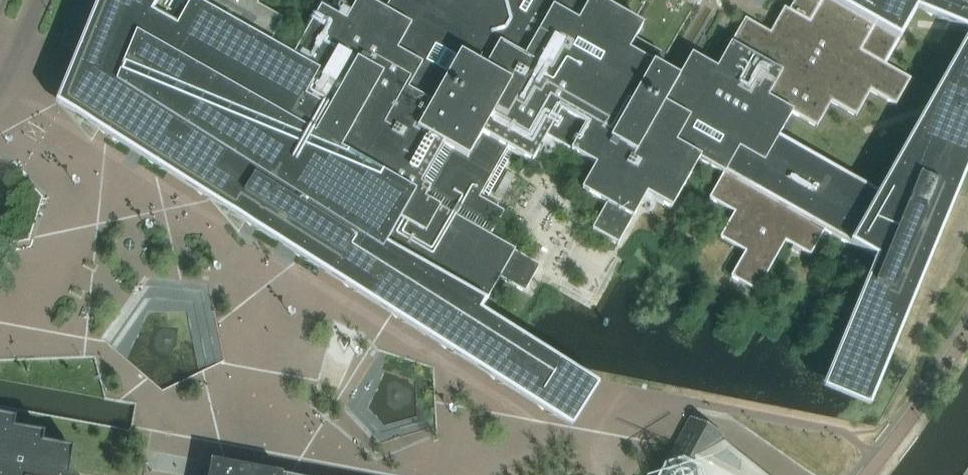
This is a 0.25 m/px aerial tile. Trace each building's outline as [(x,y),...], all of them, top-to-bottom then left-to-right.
[(153,167),(155,168),(206,200),(208,202),(219,208),(243,224),(299,259),(300,260),(389,316),(391,317),(471,367),(562,425),(566,427),(570,430),(571,428),(572,427),(598,386),(481,312),(485,304),(500,278),(524,292),(539,266),(489,238),(503,213),(485,202),(512,153),(531,164),(545,139),(594,167),(580,192),(605,206),(591,231),(618,246),(646,196),(671,210),(699,159),(723,173),(709,198),(734,212),(720,237),(745,251),(731,276),(757,291),(785,241),(793,245),(790,249),(800,254),(802,250),(811,255),(825,230),(850,244),(850,245),(874,259),(821,389),(822,390),(825,391),(869,409),(911,308),(967,168),(967,0),(795,0),(789,10),(784,7),(779,16),(770,32),(745,18),(742,25),(717,68),(705,61),(701,59),(692,54),(676,79),(663,71),(659,69),(653,65),(661,53),(636,39),(643,27),(641,25),(633,21),(602,4),(596,0),(302,0),(318,10),(291,59),(267,46),(281,20),(256,6),(260,0),(97,0),(80,43),(76,52),(55,104),(54,105),(56,106),(64,111),(68,113),(81,121),(96,131),(97,132),(105,137),(107,138),(153,167)] [(69,471),(69,467),(72,450),(42,444),(43,435),(13,429),(14,420),(0,417),(0,474),(68,474),(69,471)] [(668,470),(664,474),(763,474),(736,452),(721,439),(723,435),(691,418),(690,417),(663,467),(664,468),(668,470)] [(210,461),(208,474),(283,474),(210,461)]
